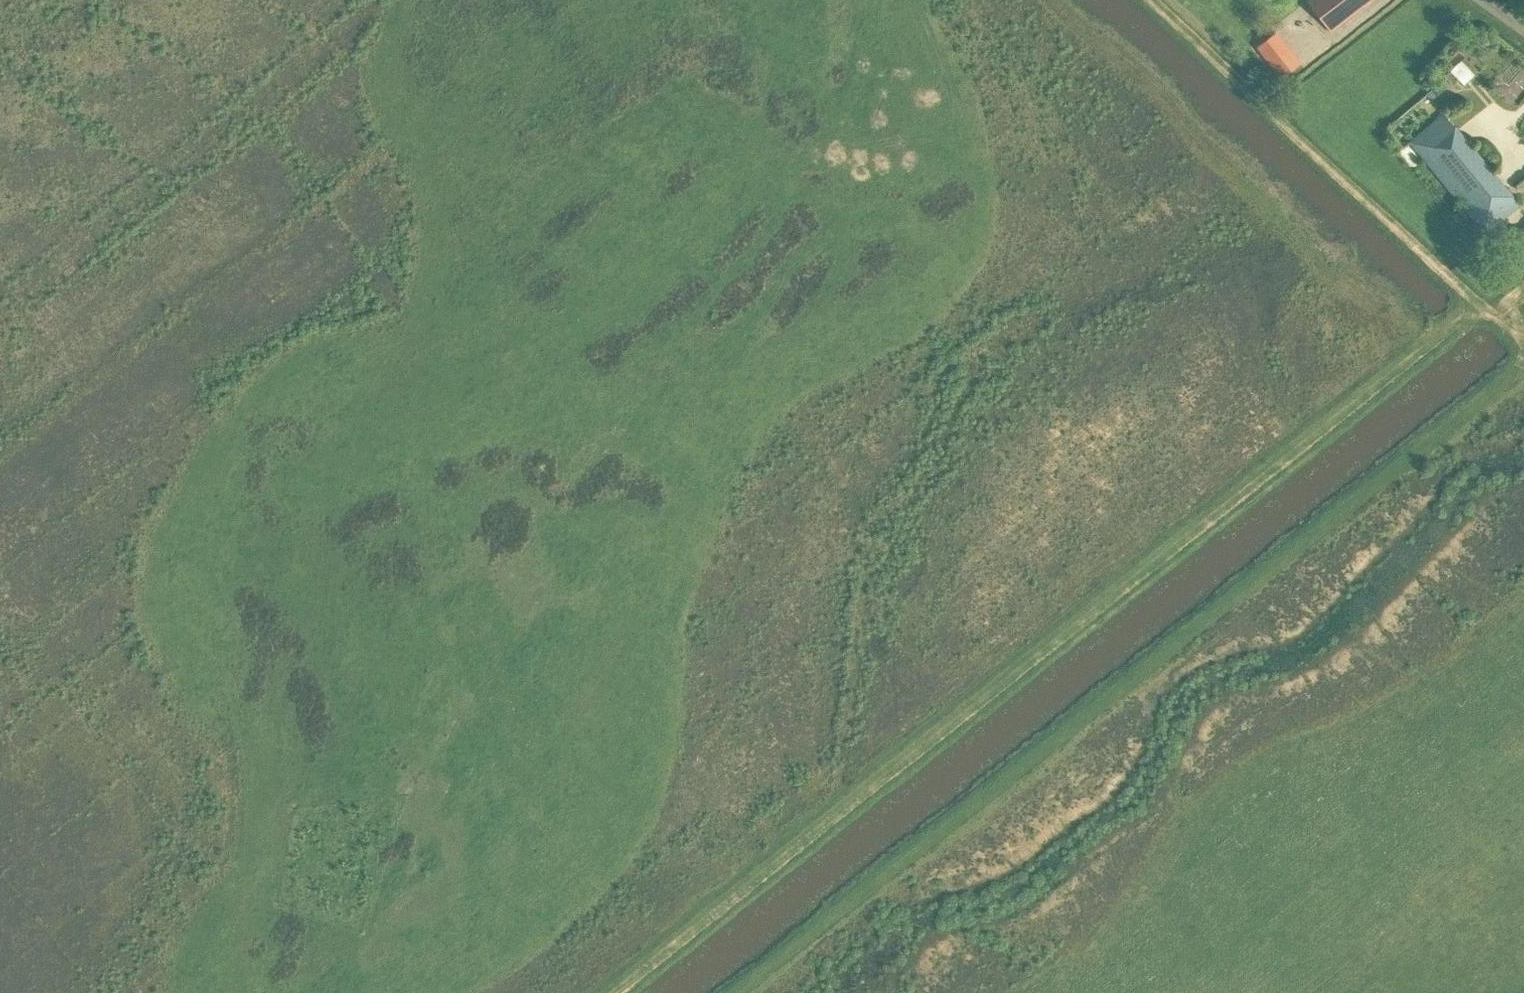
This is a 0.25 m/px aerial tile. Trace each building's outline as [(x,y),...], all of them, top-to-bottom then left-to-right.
[(1334,30),(1364,7),(1359,0),(1312,0),(1334,30)] [(1277,35),(1258,49),(1280,79),(1299,65),(1277,35)] [(1409,142),(1485,234),(1519,206),(1427,94),(1386,128),(1402,148),(1409,142)]
